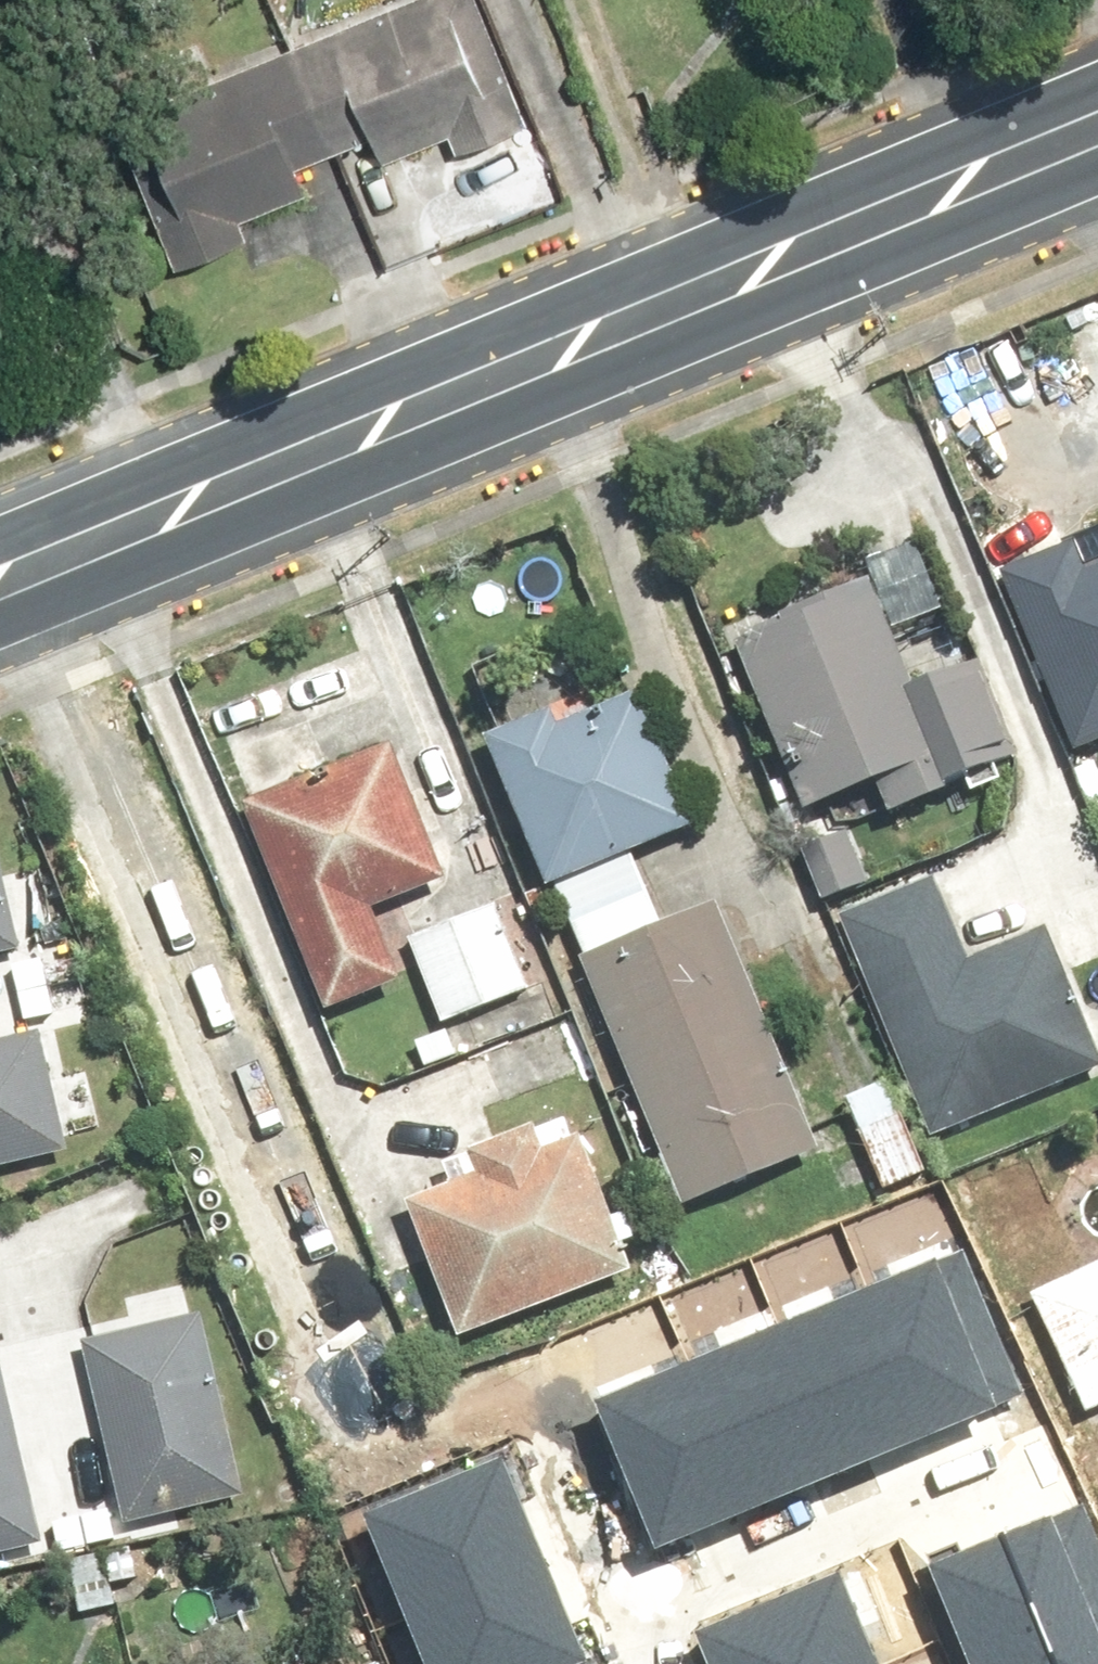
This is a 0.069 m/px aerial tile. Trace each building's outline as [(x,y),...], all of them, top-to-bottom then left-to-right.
[(457,0),(369,0),(172,73),(232,235),(507,134),(457,0)] [(956,544),(913,428),(798,470),(841,586),(956,544)] [(988,577),(1055,759),(1097,743),(1097,537),(988,577)] [(858,595),(719,645),(788,833),(927,782),(858,595)] [(633,695),(479,751),(533,898),(547,893),(668,1223),(809,1172),(714,913),(662,932),(635,860),(687,841),(633,695)] [(397,749),(231,810),(308,1021),(397,989),(373,921),(450,893),(397,749)] [(18,935),(0,858),(0,939),(18,935)] [(939,1140),(1097,1073),(1097,1016),(1056,917),(972,953),(935,865),(840,905),(939,1140)] [(500,910),(408,944),(442,1037),(534,1003),(500,910)] [(0,1031),(0,1153),(68,1136),(40,1022),(0,1031)] [(404,1196),(454,1332),(631,1268),(584,1139),(543,1154),(534,1128),(464,1153),(471,1172),(404,1196)] [(595,1403),(654,1548),(1022,1400),(963,1256),(595,1403)] [(1020,1295),(1076,1425),(1097,1416),(1097,1262),(1020,1295)] [(255,1487),(215,1313),(99,1339),(139,1513),(255,1487)] [(0,1381),(0,1542),(35,1534),(0,1381)] [(365,1514),(426,1663),(568,1663),(588,1656),(507,1456),(365,1514)] [(962,1663),(1097,1663),(1097,1549),(1085,1512),(928,1568),(962,1663)] [(689,1640),(699,1663),(877,1663),(840,1576),(689,1640)]
